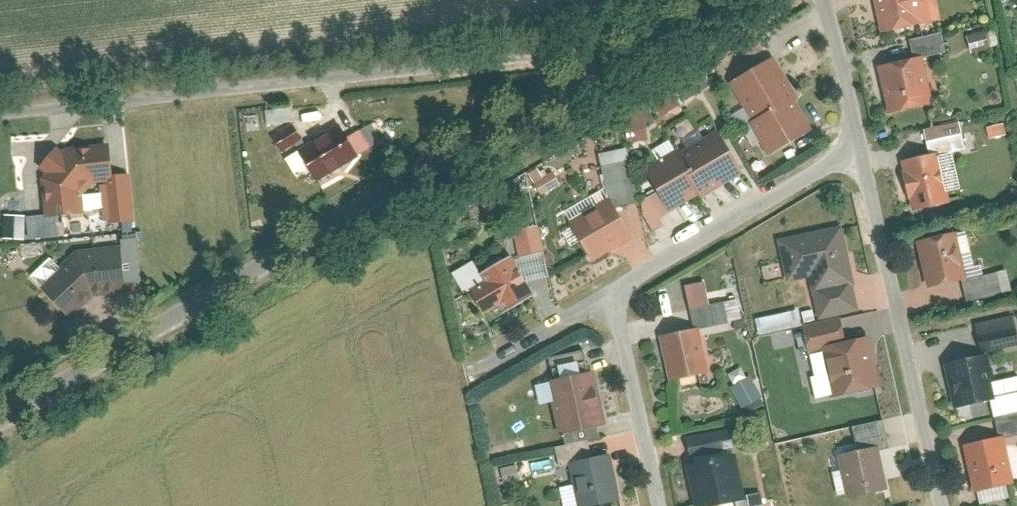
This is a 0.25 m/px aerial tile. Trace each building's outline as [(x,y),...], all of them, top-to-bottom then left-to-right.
[(885,29),(943,17),(939,0),(878,0),(885,29)] [(985,30),(965,36),(969,51),(990,46),(985,30)] [(926,53),(881,63),(892,111),(937,100),(926,53)] [(777,55),(732,82),(774,153),(818,127),(798,96),(801,95),(777,55)] [(684,96),(706,88),(702,78),(681,87),(684,96)] [(651,103),(659,117),(682,105),(674,90),(651,103)] [(623,115),(624,140),(644,139),(643,114),(623,115)] [(343,119),(302,145),(321,176),(363,153),(343,119)] [(680,148),(649,166),(674,209),(703,190),(706,194),(746,169),(721,128),(683,153),(680,148)] [(282,153),(298,139),(291,130),(274,144),(282,153)] [(46,173),(48,214),(88,210),(85,191),(95,180),(116,179),(112,141),(68,146),(46,173)] [(939,150),(905,157),(916,208),(953,199),(939,150)] [(612,195),(572,219),(596,260),(637,235),(612,195)] [(847,222),(782,236),(791,279),(813,274),(817,288),(858,279),(847,222)] [(959,230),(921,238),(930,284),(970,276),(959,230)] [(79,248),(45,284),(73,317),(97,292),(129,290),(123,242),(79,248)] [(487,280),(475,288),(487,311),(502,303),(507,312),(539,293),(515,254),(483,271),(487,280)] [(755,330),(798,325),(796,311),(754,316),(755,330)] [(979,353),(1016,344),(1016,343),(1010,315),(973,323),(979,353)] [(702,325),(664,332),(673,378),(712,369),(702,325)] [(874,334),(826,345),(836,394),(885,382),(874,334)] [(808,352),(815,397),(825,395),(818,350),(808,352)] [(985,353),(947,361),(957,404),(995,397),(985,353)] [(551,365),(553,377),(572,372),(569,361),(551,365)] [(597,369),(554,377),(564,431),(608,421),(597,369)] [(750,376),(729,384),(738,407),(759,399),(750,376)] [(1006,434),(967,442),(977,489),(1016,481),(1006,434)] [(881,444),(841,453),(850,495),(891,486),(881,444)] [(691,460),(700,505),(701,505),(750,495),(740,449),(691,460)] [(572,460),(582,505),(585,505),(624,497),(612,452),(572,460)]
